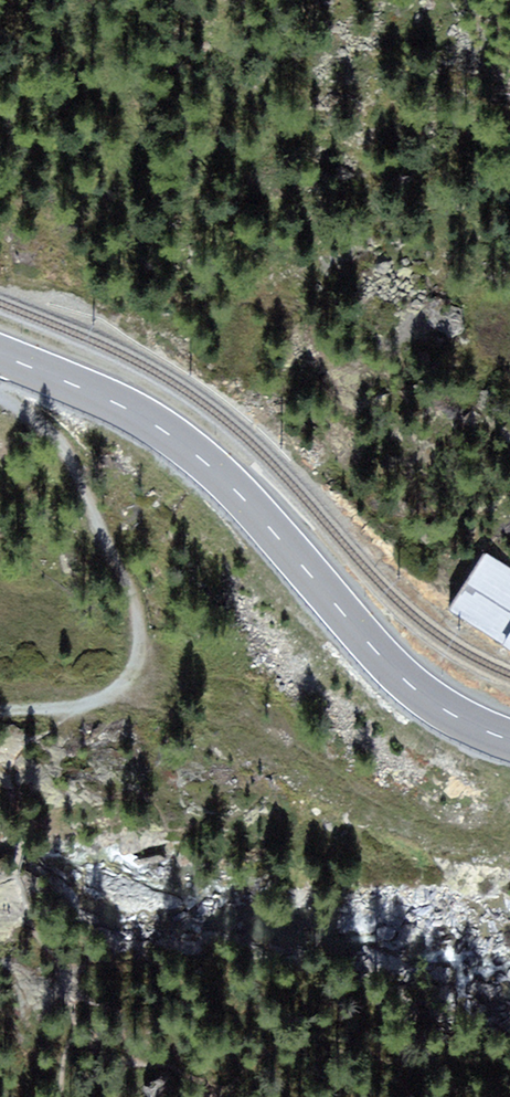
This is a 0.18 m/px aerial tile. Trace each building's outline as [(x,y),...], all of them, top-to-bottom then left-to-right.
[(486,554),(450,613),(509,649),(509,569),(486,554)]
